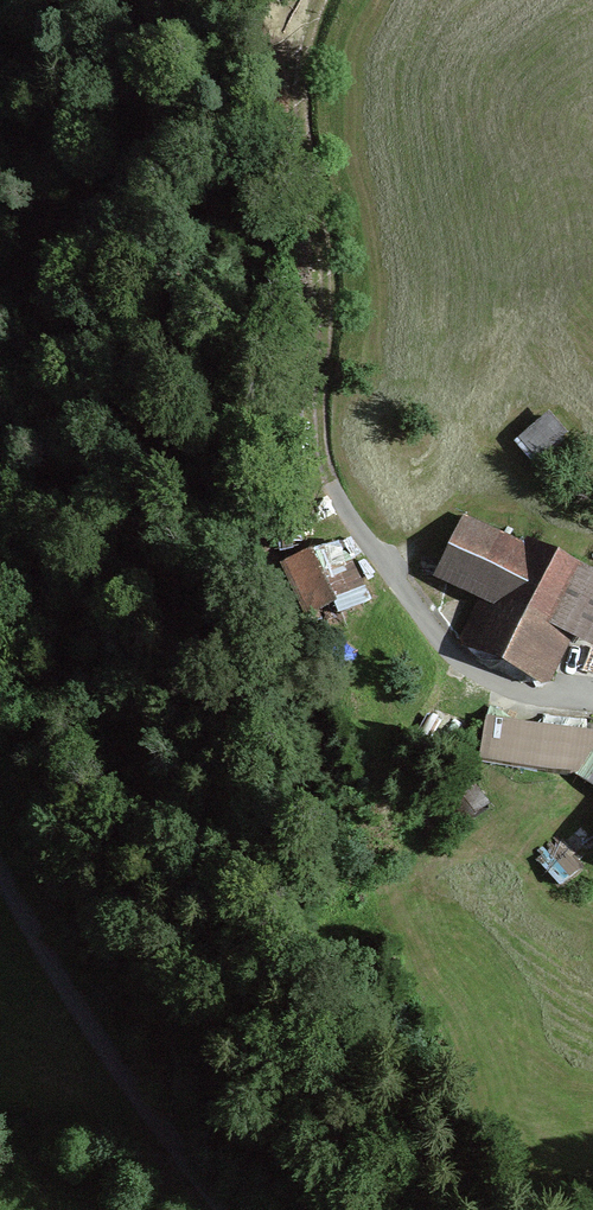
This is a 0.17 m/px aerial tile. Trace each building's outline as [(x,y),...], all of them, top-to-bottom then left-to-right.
[(566,442),(544,421),(516,449),(538,470),(566,442)] [(464,511),(432,577),(485,603),(465,643),(550,684),(574,634),(592,643),(592,573),(464,511)] [(344,538),(284,565),(305,612),(365,586),(344,538)] [(475,727),(469,765),(570,783),(592,796),(592,745),(475,727)]
